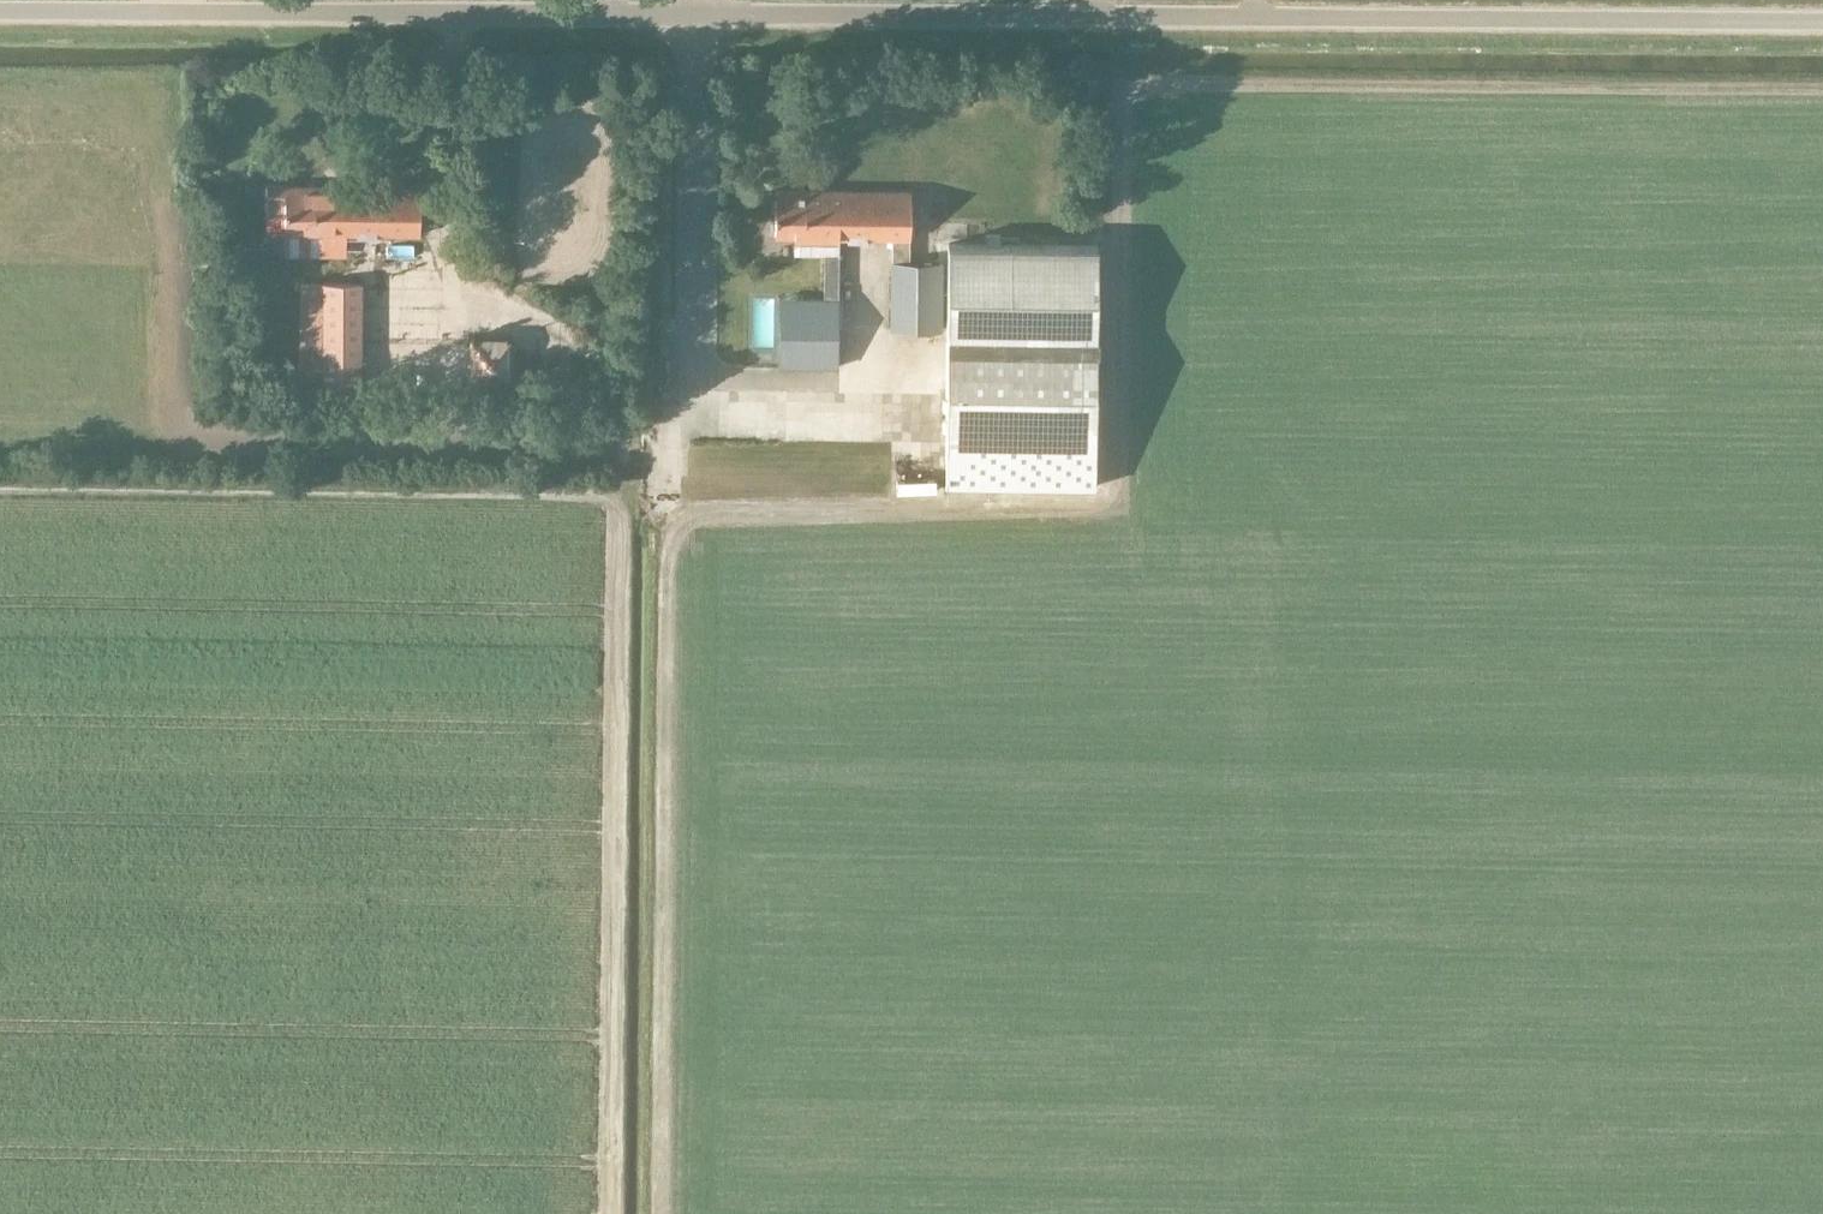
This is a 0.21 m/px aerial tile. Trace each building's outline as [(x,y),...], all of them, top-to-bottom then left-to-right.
[(418,185),(284,183),(265,183),(264,231),(355,232),(355,233),(375,234),(375,232),(418,232),(418,185)] [(940,329),(940,261),(908,261),(908,237),(909,237),(909,189),(775,188),(774,236),(891,237),(891,261),(890,261),(890,328),(940,329)] [(947,243),(945,435),(1095,437),(1096,245),(947,243)] [(837,366),(838,256),(824,256),(823,297),(789,297),(788,365),(837,366)] [(350,390),(351,281),(297,280),(296,373),(296,389),(350,390)] [(515,348),(473,346),(472,389),(514,390),(515,348)] [(822,448),(836,448),(836,429),(822,430),(822,448)]
